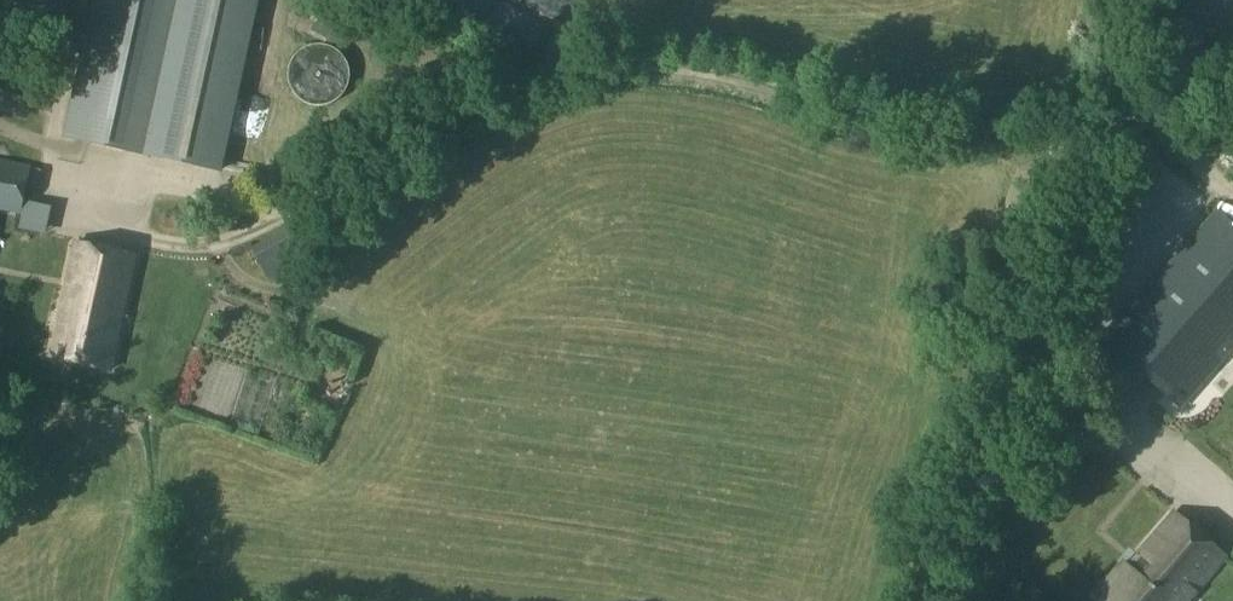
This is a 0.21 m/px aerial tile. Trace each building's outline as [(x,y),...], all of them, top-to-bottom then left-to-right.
[(219,170),(256,0),(93,0),(63,138),(148,156),(219,170)] [(294,5),(356,37),(374,2),(369,0),(296,0),(294,5)] [(484,10),(479,21),(499,29),(504,17),(484,10)] [(22,214),(29,179),(28,179),(31,165),(0,158),(0,210),(22,214)] [(1102,339),(1181,409),(1232,350),(1232,222),(1217,208),(1102,339)] [(188,214),(168,211),(165,227),(185,231),(188,214)] [(135,254),(76,242),(51,357),(111,369),(135,254)] [(1174,511),(1139,553),(1143,556),(1133,567),(1126,561),(1097,594),(1105,600),(1187,600),(1225,557),(1174,511)]
